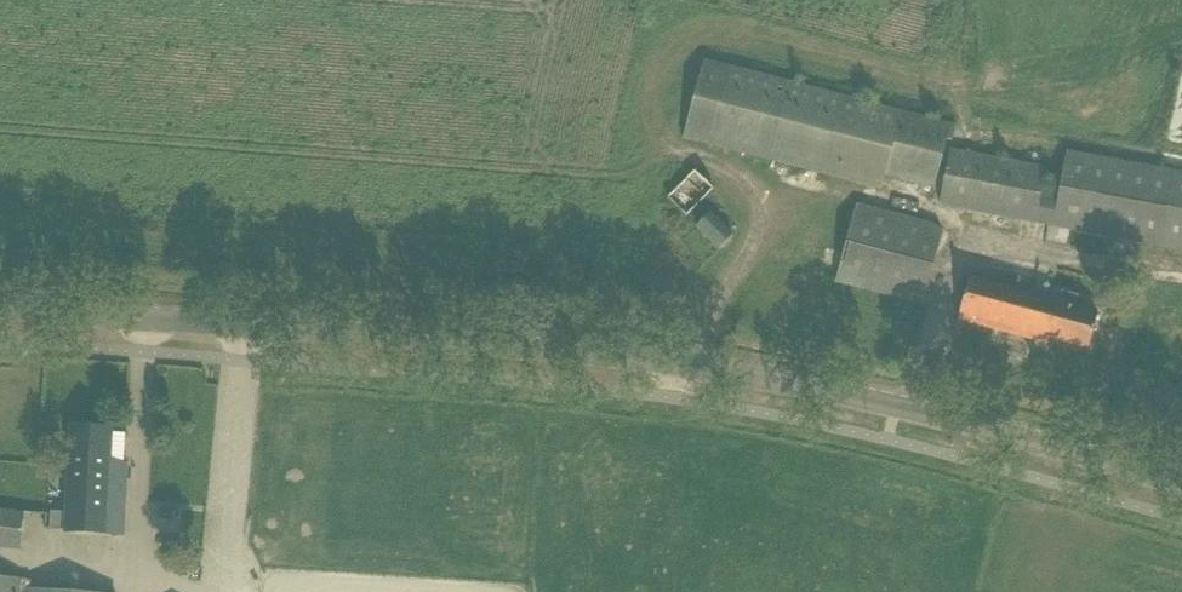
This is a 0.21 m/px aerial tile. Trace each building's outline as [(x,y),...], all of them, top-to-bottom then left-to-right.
[(951,142),(956,125),(704,59),(682,139),(881,191),(886,176),(933,189),(947,141),(951,142)] [(1066,149),(1058,191),(1043,187),(1047,167),(950,148),(939,206),(1181,251),(1181,171),(1066,149)] [(715,191),(693,171),(666,199),(688,218),(715,191)] [(944,228),(857,205),(837,281),(924,304),(944,228)] [(711,213),(697,227),(720,249),(734,235),(711,213)] [(965,298),(958,319),(1048,346),(1048,339),(1089,349),(1099,312),(1076,306),(1078,296),(1062,291),(1059,302),(970,278),(965,298)] [(112,429),(73,426),(67,532),(123,535),(126,464),(110,463),(112,429)] [(20,549),(23,511),(0,509),(0,548),(20,549)] [(31,589),(31,580),(0,577),(0,591),(71,591),(31,589)]
